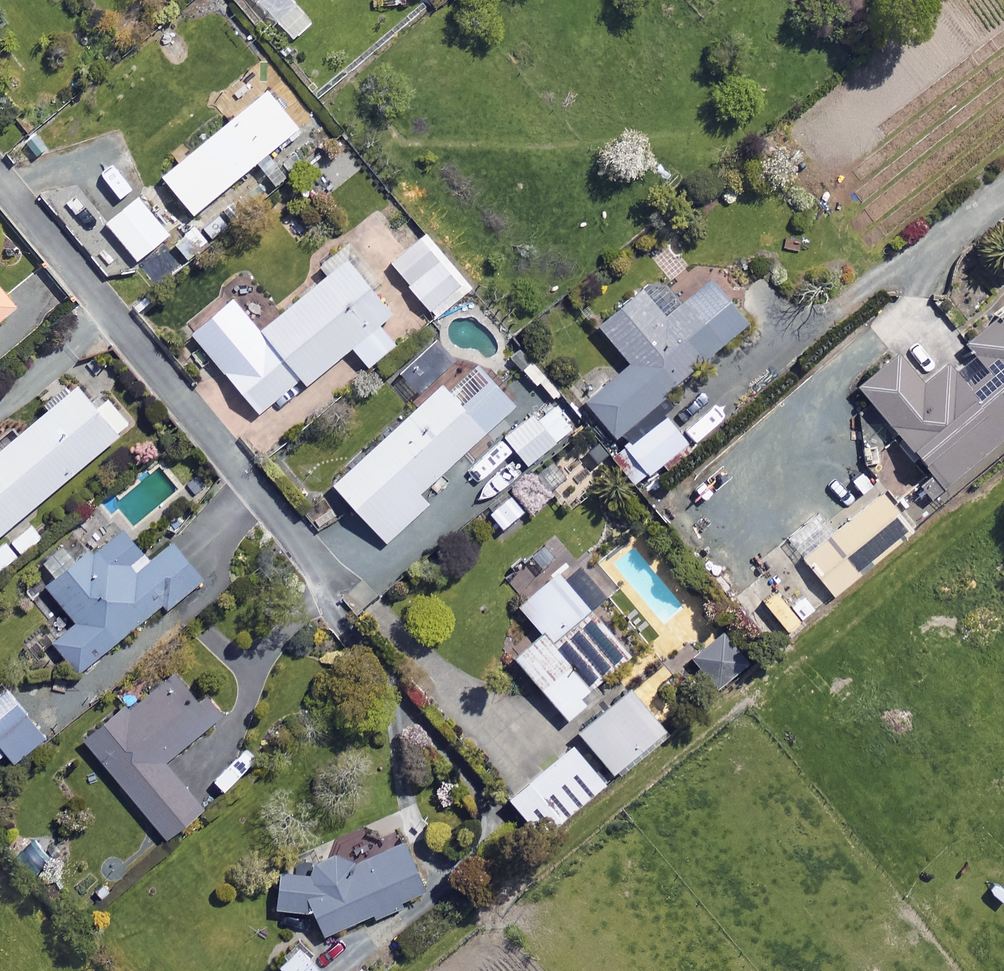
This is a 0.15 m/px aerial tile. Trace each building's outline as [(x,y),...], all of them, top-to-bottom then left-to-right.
[(291,0),(235,0),(274,51),(309,24),(291,0)] [(297,131),(264,92),(164,176),(197,215),(297,131)] [(170,236),(139,198),(109,222),(140,260),(170,236)] [(473,289),(414,216),(400,227),(413,244),(392,262),(437,318),(473,289)] [(397,314),(351,258),(262,331),(236,300),(195,335),(261,413),(303,378),(308,385),(354,347),(371,368),(397,346),(381,327),(397,314)] [(749,323),(713,280),(668,318),(644,290),(602,327),(634,364),(589,403),(617,436),(749,323)] [(13,307),(0,292),(0,317),(13,307)] [(948,489),(1003,441),(1003,312),(967,344),(978,358),(959,374),(950,363),(926,384),(899,353),(860,386),(948,489)] [(518,405),(481,365),(454,391),(447,383),(336,485),(388,542),(431,503),(422,493),(518,405)] [(82,385),(0,453),(0,537),(134,425),(112,400),(102,409),(82,385)] [(577,433),(552,401),(506,436),(530,468),(577,433)] [(690,445),(670,417),(614,457),(621,466),(630,479),(634,485),(690,445)] [(913,532),(882,494),(804,557),(835,595),(913,532)] [(152,560),(127,528),(50,586),(78,623),(55,641),(78,672),(165,605),(168,608),(205,580),(175,542),(152,560)] [(9,539),(0,546),(0,572),(22,553),(9,539)] [(594,609),(607,599),(580,567),(568,577),(563,570),(494,625),(569,719),(599,695),(592,686),(631,655),(594,609)] [(727,631),(693,658),(699,666),(721,692),(755,665),(727,631)] [(217,720),(178,673),(137,707),(135,703),(89,741),(168,838),(204,809),(166,762),(217,720)] [(6,753),(9,756),(41,726),(6,688),(0,694),(0,759),(6,753)] [(661,721),(634,689),(582,732),(616,775),(669,732),(661,721)] [(608,783),(576,745),(512,798),(521,809),(544,837),(559,825),(608,783)] [(311,871),(282,871),(282,910),(299,911),(317,911),(328,937),(374,915),(378,921),(406,910),(402,902),(429,890),(406,845),(369,861),(311,871)] [(306,945),(285,963),(291,970),(327,970),(306,945)]
